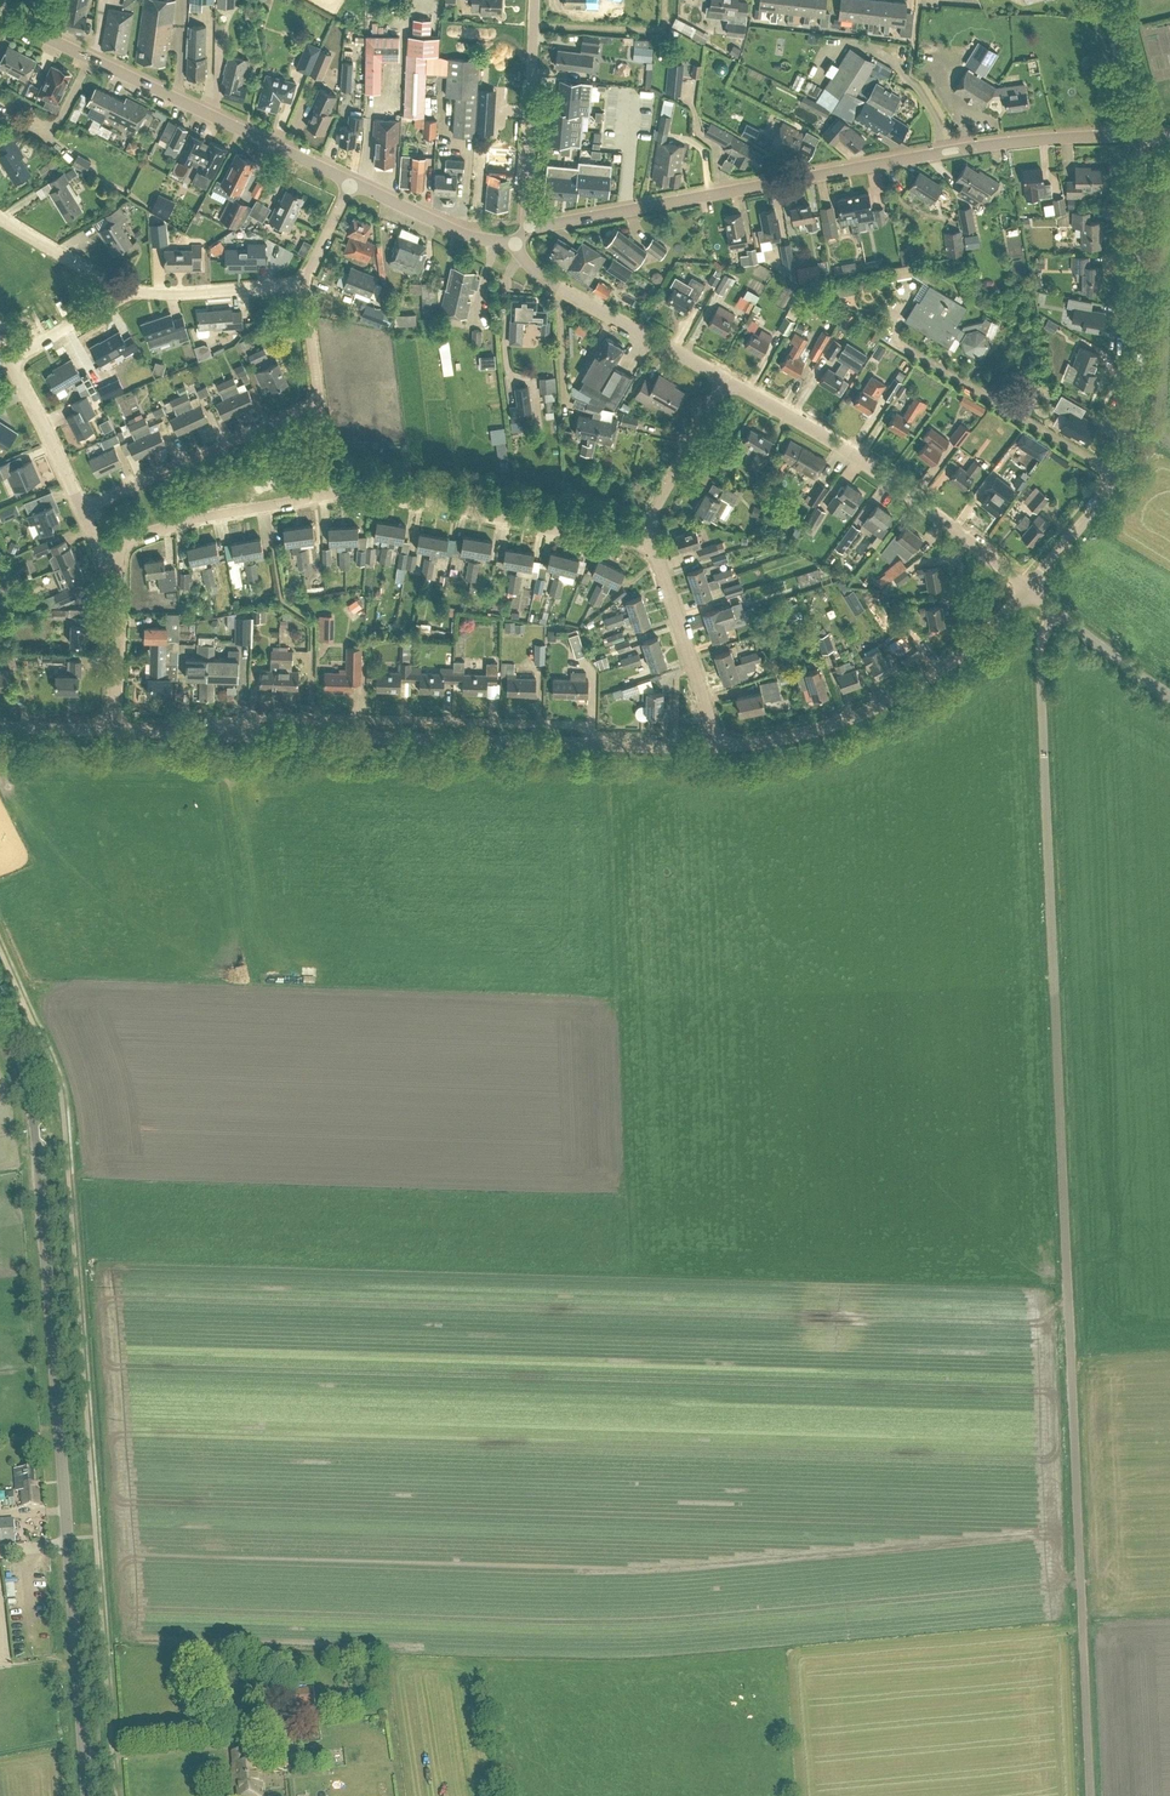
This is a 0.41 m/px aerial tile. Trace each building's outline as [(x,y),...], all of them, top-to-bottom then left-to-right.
[(86,16),(87,7),(86,7),(87,0),(66,0),(61,27),(83,30),(86,16)] [(136,59),(165,64),(168,40),(170,40),(175,0),(144,0),(136,59)] [(472,6),(482,7),(482,13),(492,13),(492,11),(502,11),(503,0),(473,0),(472,6)] [(710,5),(706,5),(705,15),(723,17),(729,17),(728,21),(728,27),(727,33),(744,35),(748,2),(738,1),(738,0),(710,0),(710,5)] [(778,8),(775,7),(776,0),(759,0),(759,6),(773,7),(771,17),(776,18),(778,8)] [(775,7),(778,8),(789,9),(788,19),(787,19),(787,23),(793,23),(793,20),(794,10),(791,9),(792,0),(776,0),(775,7)] [(791,9),(794,10),(805,11),(804,21),(803,21),(802,25),(809,26),(810,12),(807,11),(809,0),(792,0),(791,9)] [(807,11),(810,12),(821,13),(820,23),(820,24),(828,25),(829,12),(824,12),(825,0),(809,0),(807,11)] [(857,18),(856,18),(858,0),(841,0),(839,16),(853,17),(852,27),(856,27),(857,18)] [(873,20),(872,20),(874,0),(858,0),(856,18),(857,18),(868,19),(867,29),(872,29),(873,20)] [(890,22),(888,22),(891,0),(874,0),(872,20),(873,20),(885,21),(884,31),(889,31),(890,22)] [(888,22),(890,22),(901,24),(900,34),(911,35),(913,23),(905,22),(907,1),(897,0),(891,0),(888,22)] [(102,47),(126,52),(134,11),(110,6),(102,47)] [(676,16),(672,24),(692,34),(694,30),(696,27),(676,16)] [(408,52),(407,52),(404,114),(424,115),(425,53),(438,54),(439,36),(430,35),(431,18),(414,18),(413,35),(409,34),(408,52)] [(186,55),(188,55),(187,76),(187,78),(189,79),(194,79),(195,78),(195,76),(205,77),(206,56),(205,56),(206,25),(192,25),(191,35),(187,35),(186,55)] [(691,36),(703,43),(707,37),(694,30),(692,34),(691,36)] [(817,41),(818,32),(808,31),(807,40),(817,41)] [(398,59),(398,34),(366,34),(365,90),(380,90),(380,59),(398,59)] [(583,34),(582,42),(599,44),(599,40),(600,36),(583,34)] [(978,40),(964,63),(984,75),(998,53),(978,40)] [(297,67),(309,72),(319,47),(320,47),(307,42),(297,67)] [(597,55),(599,44),(582,42),(580,52),(558,49),(556,65),(590,70),(592,54),(597,55)] [(736,56),(741,48),(733,44),(729,52),(736,56)] [(36,59),(8,45),(1,60),(0,60),(0,69),(1,66),(26,79),(36,59)] [(634,45),(633,59),(652,60),(653,47),(634,45)] [(845,55),(869,72),(870,71),(886,79),(892,67),(879,60),(877,62),(850,46),(845,55)] [(309,72),(322,78),(332,53),(319,47),(309,72)] [(224,95),(243,100),(246,86),(242,85),(248,58),(229,53),(224,72),(225,73),(222,83),(226,84),(224,95)] [(816,100),(834,109),(851,121),(854,117),(877,131),(879,128),(885,132),(899,141),(908,126),(890,114),(901,97),(876,82),(867,97),(866,98),(878,106),(878,107),(866,99),(856,93),(869,72),(845,55),(838,65),(832,75),(829,79),(816,100)] [(454,133),(474,134),(478,59),(449,57),(447,94),(456,95),(454,133)] [(344,61),(342,80),(351,80),(353,62),(344,61)] [(669,61),(666,92),(677,93),(679,78),(682,78),(682,75),(683,63),(669,61)] [(39,93),(47,97),(43,105),(57,111),(60,103),(58,101),(71,74),(69,73),(68,71),(64,69),(62,69),(52,65),(39,93)] [(967,70),(954,90),(983,108),(990,96),(1004,94),(1006,109),(1027,106),(1025,83),(1008,85),(994,87),(987,82),(967,70)] [(775,75),(772,86),(780,88),(783,77),(775,75)] [(291,100),(296,81),(278,77),(277,82),(263,78),(260,88),(263,89),(259,104),(277,109),(280,97),(291,100)] [(539,85),(554,85),(554,78),(540,77),(539,85)] [(561,80),(560,96),(590,99),(592,83),(561,80)] [(817,97),(823,88),(809,80),(804,89),(817,97)] [(102,121),(104,116),(115,122),(116,119),(126,124),(125,127),(129,129),(135,132),(139,125),(140,124),(141,124),(142,124),(142,123),(143,123),(143,122),(143,121),(144,121),(144,120),(144,119),(144,118),(143,117),(144,116),(149,118),(153,110),(148,107),(142,104),(127,97),(124,101),(96,87),(88,103),(92,104),(87,113),(102,121)] [(323,132),(332,112),(330,111),(332,107),(331,106),(336,95),(320,87),(312,104),(315,106),(307,124),(323,132)] [(479,87),(477,124),(490,125),(493,88),(479,87)] [(79,99),(77,102),(83,105),(85,102),(84,101),(87,95),(81,92),(79,97),(80,98),(79,99)] [(800,102),(826,115),(829,108),(803,95),(800,102)] [(553,110),(553,111),(589,114),(590,99),(560,96),(558,110),(553,110)] [(648,118),(652,107),(643,103),(639,114),(648,118)] [(655,128),(653,137),(665,139),(667,131),(668,131),(672,115),(671,114),(673,106),(663,104),(661,112),(658,128),(655,128)] [(156,108),(154,113),(165,119),(168,114),(156,108)] [(596,110),(595,120),(602,120),(603,113),(603,110),(596,110)] [(553,111),(551,126),(582,129),(583,114),(589,115),(589,114),(553,111)] [(341,125),(340,132),(337,132),(335,140),(339,141),(339,142),(355,144),(357,127),(361,127),(362,116),(350,114),(349,126),(341,125)] [(414,126),(424,126),(423,135),(436,135),(437,119),(424,118),(424,116),(415,115),(414,126)] [(864,139),(849,125),(839,115),(823,132),(834,142),(839,135),(854,149),(864,139)] [(398,140),(399,119),(375,117),(373,139),(376,139),(375,162),(395,163),(396,140),(398,140)] [(160,137),(169,141),(164,150),(174,155),(178,146),(186,128),(177,124),(169,120),(160,137)] [(758,165),(764,155),(752,149),(753,146),(733,135),(733,134),(711,121),(705,133),(726,145),(724,149),(737,156),(734,161),(745,167),(749,160),(758,165)] [(747,122),(741,134),(754,140),(760,128),(747,122)] [(783,123),(772,143),(785,150),(786,148),(789,150),(790,148),(808,158),(819,137),(806,130),(804,134),(783,123)] [(76,133),(88,138),(92,131),(80,125),(76,133)] [(551,126),(550,142),(556,143),(580,145),(582,129),(551,126)] [(439,136),(446,139),(449,129),(442,127),(439,136)] [(197,168),(198,169),(192,180),(206,187),(212,175),(213,176),(227,148),(211,140),(210,142),(188,132),(176,158),(191,165),(191,163),(198,166),(197,168)] [(31,172),(15,146),(18,144),(12,135),(0,143),(0,146),(3,152),(0,154),(0,156),(16,182),(31,172)] [(141,146),(130,141),(126,149),(137,154),(141,146)] [(659,141),(653,177),(657,178),(656,182),(668,184),(668,183),(678,184),(681,170),(677,169),(678,163),(681,163),(684,145),(659,141)] [(488,148),(486,172),(488,172),(513,175),(515,151),(488,148)] [(79,153),(73,164),(86,171),(92,160),(79,153)] [(217,180),(213,188),(230,196),(219,218),(236,227),(242,223),(244,222),(249,212),(252,207),(237,199),(255,162),(247,158),(246,155),(241,153),(239,154),(236,153),(222,182),(217,180)] [(424,186),(426,166),(425,166),(426,155),(402,153),(400,184),(424,186)] [(463,169),(464,158),(446,157),(445,173),(436,172),(435,191),(455,193),(457,168),(463,169)] [(721,166),(729,170),(733,162),(726,158),(725,158),(721,166)] [(564,165),(561,196),(576,197),(580,161),(579,161),(578,166),(564,165)] [(580,161),(576,197),(577,197),(577,191),(592,193),(595,162),(580,161)] [(595,162),(592,193),(608,194),(611,164),(595,162)] [(957,179),(963,183),(961,186),(963,194),(974,201),(978,194),(987,200),(999,181),(980,169),(979,171),(967,163),(957,179)] [(548,164),(545,194),(561,196),(564,165),(548,164)] [(1101,187),(1101,168),(1085,168),(1085,166),(1075,166),(1075,180),(1066,180),(1066,196),(1080,196),(1080,187),(1101,187)] [(69,177),(76,173),(72,167),(65,171),(69,177)] [(1024,186),(1025,185),(1026,198),(1052,196),(1051,183),(1043,183),(1041,168),(1022,170),(1024,186)] [(925,201),(930,204),(942,185),(920,170),(910,187),(918,192),(916,195),(922,199),(923,197),(926,199),(925,201)] [(64,172),(49,181),(54,189),(51,191),(51,192),(67,218),(82,209),(77,201),(65,182),(69,180),(69,181),(70,181),(65,172),(64,172)] [(488,172),(486,205),(507,207),(509,183),(512,183),(513,175),(488,172)] [(258,196),(267,180),(261,176),(251,193),(258,196)] [(20,198),(33,191),(29,183),(16,190),(20,198)] [(269,219),(275,222),(273,227),(282,231),(284,227),(285,227),(286,225),(287,222),(292,224),(295,218),(299,210),(297,209),(303,197),(287,189),(282,198),(277,210),(274,208),(269,219)] [(869,192),(853,195),(859,228),(866,227),(865,219),(866,218),(865,211),(872,210),(869,192)] [(160,194),(151,211),(166,219),(175,201),(160,194)] [(851,221),(852,229),(853,234),(860,233),(859,228),(853,195),(838,198),(841,213),(838,214),(840,224),(851,221)] [(1068,207),(1074,207),(1074,205),(1076,205),(1076,197),(1068,198),(1068,207)] [(1053,201),(1055,213),(1066,211),(1063,199),(1053,201)] [(812,215),(810,203),(792,206),(794,221),(807,219),(808,228),(818,227),(815,215),(812,215)] [(134,210),(147,216),(149,211),(136,205),(134,210)] [(99,229),(114,254),(132,242),(120,223),(127,219),(119,206),(106,215),(110,222),(99,229)] [(958,208),(962,230),(974,228),(970,206),(958,208)] [(875,209),(877,223),(885,221),(883,207),(875,209)] [(776,220),(774,208),(767,209),(766,208),(763,209),(762,210),(760,210),(763,228),(758,229),(760,240),(770,238),(770,240),(780,239),(779,235),(781,235),(778,220),(776,220)] [(1102,231),(1103,220),(1089,220),(1089,211),(1073,211),(1072,226),(1082,226),(1082,246),(1100,246),(1100,231),(1102,231)] [(744,231),(741,213),(725,216),(728,234),(727,234),(729,246),(748,243),(745,231),(744,231)] [(345,250),(369,259),(375,243),(366,239),(372,224),(354,217),(348,233),(351,234),(345,250)] [(823,219),(826,235),(838,233),(835,217),(823,219)] [(150,223),(153,244),(167,242),(165,222),(150,223)] [(169,223),(168,232),(178,233),(179,224),(169,223)] [(986,225),(987,235),(997,234),(996,224),(986,225)] [(143,235),(139,228),(134,232),(138,238),(143,235)] [(617,228),(613,233),(614,234),(606,244),(634,266),(646,250),(619,228),(618,229),(617,228)] [(944,232),(947,254),(963,252),(960,230),(944,232)] [(978,233),(964,235),(966,247),(979,245),(978,233)] [(390,263),(419,274),(427,252),(424,251),(426,244),(399,234),(393,247),(395,248),(390,263)] [(645,246),(660,258),(668,247),(653,236),(645,246)] [(553,246),(572,258),(573,256),(579,259),(580,257),(593,266),(601,253),(582,241),(577,249),(559,237),(553,246)] [(215,254),(223,249),(217,241),(210,246),(215,254)] [(907,243),(907,247),(910,261),(910,262),(916,261),(912,242),(907,243)] [(226,248),(226,269),(237,269),(237,267),(257,267),(257,261),(265,261),(265,243),(249,243),(249,248),(226,248)] [(165,269),(179,269),(179,268),(184,267),(184,269),(194,269),(202,269),(202,260),(202,244),(191,244),(191,250),(165,250),(165,269)] [(548,255),(566,267),(565,268),(573,274),(572,276),(582,282),(593,266),(580,257),(579,259),(573,256),(572,258),(553,246),(548,255)] [(739,255),(740,256),(741,264),(758,262),(757,259),(756,252),(755,248),(755,247),(747,248),(747,250),(747,254),(746,254),(739,255)] [(902,263),(910,261),(907,247),(899,249),(902,263)] [(716,249),(708,250),(709,258),(718,257),(716,249)] [(781,251),(785,273),(795,271),(791,249),(781,251)] [(725,255),(719,255),(719,267),(736,266),(735,250),(725,251),(725,255)] [(1076,279),(1081,279),(1081,289),(1100,290),(1100,274),(1102,274),(1102,265),(1088,264),(1088,255),(1072,255),(1072,269),(1076,270),(1076,279)] [(1044,266),(1045,257),(1034,256),(1033,265),(1044,266)] [(607,268),(625,279),(632,268),(614,257),(607,268)] [(855,261),(841,263),(841,265),(843,273),(843,275),(857,272),(855,263),(855,261)] [(342,268),(336,282),(344,285),(342,290),(351,294),(352,293),(353,288),(370,295),(372,291),(375,281),(378,275),(351,265),(349,271),(342,268)] [(841,265),(833,267),(835,276),(837,276),(837,274),(843,273),(841,265)] [(477,288),(480,277),(476,277),(477,272),(451,266),(441,311),(466,318),(470,300),(467,299),(468,292),(472,293),(473,287),(477,288)] [(820,270),(798,274),(799,281),(821,278),(820,270)] [(713,272),(708,281),(715,286),(720,276),(719,275),(714,272),(713,272)] [(725,273),(715,290),(722,293),(732,277),(731,276),(725,273)] [(696,299),(705,283),(692,276),(688,283),(692,286),(687,293),(675,286),(667,300),(686,311),(694,298),(696,299)] [(410,291),(422,292),(423,308),(424,308),(436,307),(437,307),(435,281),(421,281),(421,282),(410,282),(410,291)] [(606,296),(611,289),(599,281),(594,288),(606,296)] [(989,344),(986,334),(986,332),(988,329),(989,326),(991,320),(985,317),(983,320),(959,326),(955,324),(966,306),(966,305),(930,283),(929,284),(923,294),(919,300),(917,298),(916,299),(905,318),(948,344),(954,335),(961,339),(964,350),(973,355),(983,353),(989,344)] [(741,294),(736,304),(748,311),(758,294),(747,288),(743,296),(741,294)] [(794,297),(785,315),(794,321),(805,303),(794,297)] [(511,318),(511,336),(520,337),(522,337),(523,319),(536,320),(538,320),(546,320),(547,309),(536,308),(537,299),(512,298),(511,318)] [(1082,327),(1100,331),(1104,311),(1090,308),(1091,301),(1076,298),(1072,320),(1082,322),(1082,327)] [(385,310),(366,302),(362,314),(380,322),(385,310)] [(757,312),(761,306),(755,303),(752,309),(757,312)] [(803,311),(813,318),(819,310),(809,303),(803,311)] [(707,324),(725,334),(735,315),(718,305),(707,324)] [(233,311),(232,308),(198,311),(199,326),(198,326),(198,334),(200,336),(208,335),(210,333),(209,327),(214,327),(215,328),(244,326),(242,310),(233,311)] [(766,315),(774,319),(777,314),(769,309),(766,315)] [(847,310),(841,320),(848,325),(854,314),(847,310)] [(147,339),(148,339),(149,344),(163,340),(168,338),(179,335),(181,341),(190,337),(187,330),(183,316),(174,319),(171,312),(142,323),(147,339)] [(785,315),(778,328),(787,333),(794,321),(785,315)] [(707,339),(713,329),(694,318),(688,328),(707,339)] [(1044,325),(1053,330),(1057,324),(1048,318),(1044,325)] [(473,329),(472,343),(480,344),(481,329),(473,329)] [(773,335),(762,329),(759,334),(753,331),(745,345),(762,354),(773,335)] [(126,355),(139,347),(132,335),(125,339),(120,330),(100,341),(99,340),(91,345),(101,364),(123,351),(126,355)] [(822,330),(814,343),(822,347),(830,334),(822,330)] [(796,356),(807,338),(794,331),(789,340),(794,342),(788,352),(780,365),(796,374),(804,361),(796,356)] [(606,336),(596,354),(614,366),(615,365),(615,364),(625,347),(606,336)] [(245,337),(239,340),(242,346),(248,343),(245,337)] [(832,339),(824,352),(832,358),(841,345),(832,339)] [(855,369),(866,353),(847,341),(837,357),(842,360),(834,371),(827,366),(818,380),(834,390),(835,389),(841,393),(846,384),(841,381),(843,377),(842,376),(849,365),(855,369)] [(879,343),(875,350),(882,353),(886,347),(879,343)] [(1073,381),(1092,389),(1098,374),(1092,372),(1099,354),(1080,346),(1072,364),(1079,367),(1073,381)] [(249,354),(252,362),(267,355),(264,347),(249,354)] [(480,355),(480,367),(495,366),(494,354),(480,355)] [(584,377),(578,387),(592,395),(588,401),(588,402),(588,401),(588,402),(603,406),(604,403),(605,403),(614,408),(634,374),(632,373),(631,374),(615,365),(614,366),(596,354),(583,376),(584,377)] [(47,376),(59,397),(68,392),(64,386),(82,375),(71,357),(58,365),(60,368),(47,376)] [(257,371),(261,378),(264,384),(270,381),(274,389),(287,382),(277,361),(257,371)] [(242,363),(236,366),(240,375),(242,374),(246,372),(242,363)] [(980,369),(975,375),(982,380),(987,374),(980,369)] [(683,389),(668,381),(669,379),(659,373),(654,382),(645,378),(635,395),(650,404),(653,399),(672,409),(683,389)] [(242,376),(246,384),(251,382),(247,374),(242,376)] [(876,398),(885,383),(871,375),(862,389),(861,388),(853,402),(863,409),(862,410),(869,414),(871,411),(869,410),(877,398),(876,398)] [(241,391),(234,376),(217,384),(224,399),(217,402),(224,418),(255,403),(248,388),(241,391)] [(555,376),(546,376),(547,391),(557,390),(555,376)] [(901,381),(900,381),(894,377),(882,394),(889,399),(901,381)] [(106,384),(111,396),(117,393),(111,381),(106,384)] [(902,383),(896,393),(902,397),(909,388),(902,383)] [(515,387),(518,404),(510,405),(512,418),(532,415),(528,385),(515,387)] [(83,396),(90,392),(87,386),(79,390),(83,396)] [(207,386),(202,388),(205,394),(206,397),(211,395),(207,386)] [(94,399),(100,395),(97,389),(91,392),(94,399)] [(195,407),(188,392),(177,397),(171,399),(178,414),(171,418),(178,433),(209,419),(201,403),(195,407)] [(79,438),(95,430),(88,416),(96,412),(87,394),(72,402),(77,411),(68,415),(79,438)] [(922,411),(927,403),(916,395),(903,415),(896,410),(887,424),(903,434),(911,420),(910,420),(918,408),(922,411)] [(1061,395),(1054,407),(1068,415),(1060,428),(1069,434),(1070,431),(1085,440),(1095,423),(1080,415),(1084,407),(1061,395)] [(971,398),(966,405),(981,413),(985,406),(971,398)] [(628,411),(631,405),(623,401),(620,407),(628,411)] [(579,413),(575,432),(588,435),(588,438),(584,453),(592,454),(595,440),(601,415),(603,406),(588,402),(586,409),(594,411),(592,416),(579,413)] [(134,415),(134,416),(137,421),(144,417),(141,412),(134,415)] [(621,422),(636,426),(638,418),(623,414),(621,422)] [(601,415),(595,440),(612,444),(618,419),(601,415)] [(153,432),(146,416),(144,417),(137,421),(130,423),(129,424),(136,440),(128,443),(135,458),(166,444),(159,429),(153,432)] [(8,447),(18,432),(0,420),(0,442),(8,447)] [(961,422),(949,437),(958,445),(970,430),(961,422)] [(917,452),(932,463),(941,450),(949,439),(931,425),(922,437),(926,440),(917,452)] [(772,440),(751,428),(745,438),(742,437),(738,445),(748,451),(751,444),(759,449),(750,464),(761,471),(769,458),(763,454),(764,452),(765,452),(772,440)] [(104,447),(111,443),(119,440),(116,434),(108,437),(101,440),(104,447)] [(783,458),(815,477),(826,460),(791,439),(782,454),(785,455),(783,458)] [(90,458),(98,475),(123,464),(115,447),(90,458)] [(973,476),(982,465),(974,459),(966,470),(959,464),(949,477),(964,489),(974,476),(973,476)] [(33,460),(13,468),(10,461),(0,465),(0,476),(8,472),(16,490),(17,493),(26,489),(25,486),(41,479),(33,460)] [(782,461),(775,468),(791,484),(797,477),(782,461)] [(1019,475),(1011,487),(1018,492),(1026,480),(1019,475)] [(999,495),(1007,485),(1000,479),(992,490),(991,489),(981,502),(996,513),(1006,501),(999,495)] [(802,500),(807,501),(816,504),(827,487),(820,483),(811,496),(803,494),(802,500)] [(862,494),(848,483),(845,487),(842,485),(827,506),(837,513),(842,506),(852,514),(858,505),(855,503),(862,494)] [(1039,488),(1027,503),(1037,511),(1049,496),(1039,488)] [(583,499),(593,501),(596,492),(586,489),(585,491),(580,490),(578,496),(584,497),(583,499)] [(709,518),(716,522),(724,509),(728,501),(733,504),(737,497),(723,489),(719,497),(720,497),(719,499),(706,492),(695,510),(709,518)] [(611,504),(611,503),(616,498),(609,491),(604,497),(611,504)] [(40,496),(26,502),(35,522),(30,524),(35,536),(37,536),(55,528),(53,523),(61,520),(54,504),(45,508),(40,496)] [(762,517),(765,508),(754,504),(751,514),(762,517)] [(862,522),(878,534),(885,525),(892,515),(877,504),(869,514),(862,522)] [(806,524),(807,524),(814,528),(817,523),(825,511),(825,510),(818,505),(806,524)] [(0,511),(0,515),(2,520),(10,517),(6,508),(0,511)] [(1049,521),(1039,513),(1033,521),(1024,514),(1016,523),(1025,531),(1021,535),(1031,543),(1043,530),(1042,529),(1049,521)] [(378,520),(376,535),(382,536),(382,537),(381,544),(383,544),(383,545),(380,562),(384,563),(387,545),(388,539),(391,522),(378,520)] [(387,545),(384,563),(386,563),(389,564),(392,546),(394,546),(395,540),(404,541),(407,525),(393,523),(391,522),(388,539),(387,545)] [(852,523),(835,547),(842,552),(860,528),(852,523)] [(313,524),(299,526),(301,542),(315,540),(313,524)] [(344,526),(343,526),(344,542),(345,549),(346,567),(351,567),(350,549),(351,549),(351,542),(359,541),(358,525),(344,526)] [(921,538),(905,525),(897,536),(895,534),(887,545),(895,551),(902,541),(913,549),(921,538)] [(302,548),(301,542),(299,526),(284,528),(286,544),(293,543),(294,551),(298,551),(299,567),(303,566),(302,548)] [(343,526),(329,527),(330,543),(337,543),(337,550),(339,549),(344,549),(345,549),(344,542),(343,526)] [(701,547),(695,528),(675,534),(680,548),(692,544),(693,549),(698,547),(701,556),(719,550),(716,542),(701,547)] [(417,548),(431,551),(434,535),(420,532),(417,548)] [(430,558),(427,575),(422,597),(426,599),(432,577),(431,576),(435,558),(437,559),(439,552),(446,553),(449,537),(434,535),(431,551),(430,558)] [(460,551),(474,554),(477,537),(462,535),(460,551)] [(246,539),(249,555),(250,555),(264,552),(261,537),(247,539),(246,539)] [(477,537),(474,554),(489,556),(492,540),(477,537)] [(246,539),(232,542),(235,557),(235,558),(243,557),(244,563),(245,564),(246,563),(251,563),(249,555),(246,539)] [(19,543),(11,540),(8,548),(15,551),(19,543)] [(202,544),(206,560),(220,556),(216,540),(202,544)] [(34,546),(38,554),(51,549),(47,541),(34,546)] [(224,543),(224,545),(227,559),(228,558),(235,557),(232,542),(224,543)] [(50,557),(54,568),(77,559),(71,545),(64,548),(62,543),(53,546),(55,552),(50,557)] [(191,563),(206,560),(202,544),(188,547),(191,563)] [(366,546),(366,560),(374,561),(375,546),(366,546)] [(322,548),(323,562),(332,561),(331,547),(322,548)] [(502,564),(516,566),(519,550),(505,547),(502,564)] [(302,548),(303,566),(305,575),(309,574),(308,570),(310,570),(311,568),(311,562),(308,562),(306,548),(302,548)] [(358,549),(357,563),(364,563),(365,549),(358,549)] [(519,550),(516,566),(531,568),(534,552),(519,550)] [(400,551),(398,565),(406,567),(408,553),(400,551)] [(554,595),(559,577),(561,570),(560,570),(565,554),(550,551),(547,562),(546,566),(553,568),(554,568),(552,575),(554,576),(550,593),(554,595)] [(712,556),(715,564),(728,559),(725,552),(712,556)] [(409,553),(406,566),(415,568),(417,555),(409,553)] [(579,558),(565,554),(560,570),(561,570),(574,574),(579,558)] [(233,586),(240,584),(237,565),(235,558),(235,557),(228,558),(233,586)] [(148,574),(158,573),(160,589),(177,587),(175,568),(165,569),(164,558),(146,560),(148,574)] [(598,558),(591,573),(604,579),(611,564),(598,558)] [(53,569),(60,586),(70,583),(70,584),(85,577),(77,559),(54,568),(53,569)] [(251,563),(254,581),(259,580),(256,562),(251,563)] [(898,562),(886,571),(891,577),(903,568),(898,562)] [(249,581),(254,581),(251,563),(246,563),(249,581)] [(20,580),(30,576),(25,564),(15,568),(20,580)] [(604,579),(602,585),(594,602),(598,603),(604,590),(607,591),(612,583),(618,586),(625,571),(611,564),(604,579)] [(207,566),(211,584),(215,583),(211,565),(207,566)] [(202,567),(206,585),(211,584),(207,566),(202,567)] [(703,566),(687,571),(692,586),(708,580),(703,566)] [(713,573),(714,578),(732,572),(730,567),(713,573)] [(817,567),(808,570),(811,580),(821,577),(817,567)] [(942,586),(939,567),(926,569),(926,568),(917,569),(919,576),(927,575),(929,588),(942,586)] [(905,570),(894,578),(899,584),(910,576),(905,570)] [(886,571),(877,579),(881,585),(891,577),(886,571)] [(181,572),(181,586),(189,586),(189,572),(181,572)] [(708,580),(692,586),(696,600),(712,594),(710,588),(720,585),(720,581),(733,577),(732,572),(714,578),(708,580)] [(537,576),(534,589),(541,591),(545,578),(537,576)] [(559,577),(554,595),(559,596),(564,578),(559,577)] [(589,599),(594,602),(602,585),(597,583),(589,599)] [(724,589),(726,595),(743,590),(741,584),(724,589)] [(622,585),(610,594),(615,600),(627,591),(622,585)] [(55,593),(59,603),(76,596),(72,586),(55,593)] [(853,589),(844,594),(855,613),(864,607),(853,589)] [(177,598),(176,590),(166,592),(167,600),(177,598)] [(723,590),(706,598),(710,608),(728,600),(723,590)] [(641,596),(626,600),(631,614),(646,609),(641,596)] [(354,611),(362,605),(357,598),(349,604),(354,611)] [(778,612),(783,610),(780,602),(775,604),(778,612)] [(915,603),(908,603),(903,604),(903,609),(909,609),(909,614),(914,613),(913,608),(916,607),(915,603)] [(446,605),(444,613),(453,615),(456,615),(457,607),(446,605)] [(944,624),(941,605),(927,608),(927,606),(919,608),(920,613),(928,612),(931,627),(944,624)] [(479,614),(480,608),(468,606),(467,612),(479,614)] [(703,612),(708,626),(723,621),(722,619),(727,617),(725,612),(720,613),(718,607),(703,612)] [(54,617),(66,617),(66,615),(66,608),(54,608),(54,617)] [(889,614),(903,630),(910,624),(896,608),(889,614)] [(624,616),(606,622),(606,623),(607,627),(625,622),(624,621),(625,621),(626,623),(633,621),(636,628),(650,624),(646,610),(646,609),(631,614),(624,616)] [(622,611),(604,617),(606,622),(624,616),(622,611)] [(228,626),(236,626),(236,616),(236,612),(228,613),(228,626)] [(70,643),(71,643),(86,643),(87,624),(91,624),(91,616),(91,615),(84,615),(71,614),(71,615),(70,643)] [(320,622),(320,639),(329,639),(329,622),(329,614),(320,614),(320,622)] [(236,626),(235,641),(251,641),(252,616),(236,616),(236,626)] [(218,618),(213,619),(211,623),(214,627),(218,627),(221,623),(218,618)] [(515,620),(505,620),(505,629),(515,629),(515,620)] [(411,632),(419,633),(421,621),(412,621),(412,628),(411,632)] [(723,621),(708,626),(712,640),(728,635),(723,621)] [(783,633),(792,630),(789,622),(780,625),(783,633)] [(397,624),(398,631),(409,631),(409,623),(397,624)] [(515,623),(515,631),(525,631),(525,623),(515,623)] [(153,645),(152,661),(165,661),(165,662),(172,662),(172,652),(179,652),(179,640),(167,640),(167,627),(146,626),(146,639),(153,639),(153,645)] [(818,635),(826,633),(823,626),(822,626),(815,629),(818,635)] [(778,628),(769,630),(772,639),(780,637),(778,628)] [(905,642),(896,628),(888,633),(897,648),(896,648),(905,661),(921,650),(913,637),(905,642)] [(556,639),(556,629),(548,629),(548,639),(556,639)] [(568,635),(576,656),(585,653),(578,631),(568,635)] [(607,636),(610,643),(625,638),(622,631),(607,636)] [(817,637),(822,652),(834,648),(828,633),(817,637)] [(740,644),(751,640),(749,635),(738,639),(740,644)] [(642,641),(646,655),(661,650),(657,636),(642,641)] [(805,639),(812,659),(819,656),(812,637),(805,639)] [(125,639),(125,646),(130,646),(129,679),(148,679),(148,640),(125,639)] [(616,643),(618,651),(631,647),(629,639),(616,643)] [(402,680),(411,680),(411,667),(412,662),(412,656),(412,640),(402,640),(402,655),(402,662),(401,672),(383,671),(383,666),(368,666),(367,679),(378,679),(377,690),(401,691),(402,680)] [(535,645),(534,662),(544,662),(545,643),(543,643),(535,643),(535,645)] [(215,658),(215,644),(199,644),(198,653),(202,653),(202,657),(187,656),(186,677),(201,677),(201,685),(204,685),(203,699),(214,699),(215,678),(239,679),(240,659),(239,659),(240,650),(229,649),(228,659),(215,658)] [(271,662),(271,669),(261,669),(261,686),(279,687),(280,645),(273,645),(273,648),(271,648),(271,662)] [(280,645),(279,687),(289,687),(289,689),(299,689),(299,670),(292,670),(292,662),(294,662),(294,649),(288,649),(288,646),(280,645)] [(325,688),(334,688),(334,692),(344,692),(344,688),(353,689),(354,682),(361,682),(361,647),(347,646),(346,668),(345,668),(345,671),(325,671),(325,688)] [(884,656),(879,648),(863,656),(867,665),(871,663),(877,677),(894,668),(887,655),(884,656)] [(714,654),(719,668),(735,663),(730,649),(714,654)] [(661,650),(646,655),(651,669),(666,664),(661,650)] [(751,658),(752,662),(761,659),(758,650),(749,653),(751,658)] [(53,652),(53,660),(66,660),(66,652),(53,652)] [(165,661),(152,661),(152,677),(150,677),(150,692),(171,693),(172,678),(178,678),(179,652),(172,652),(172,662),(165,662),(165,661)] [(620,659),(621,664),(639,658),(637,653),(620,659)] [(743,665),(752,662),(751,658),(749,653),(740,656),(742,661),(743,665)] [(8,656),(13,669),(18,667),(13,654),(8,656)] [(606,655),(596,658),(599,668),(609,665),(606,655)] [(575,659),(578,668),(586,666),(584,657),(575,659)] [(639,658),(621,664),(623,668),(640,662),(639,658)] [(81,676),(82,660),(69,660),(69,668),(71,668),(71,675),(57,675),(57,691),(78,691),(79,676),(81,676)] [(444,680),(454,681),(455,660),(454,660),(454,669),(442,668),(441,673),(422,673),(422,668),(411,667),(411,680),(421,680),(421,691),(444,692),(444,680)] [(455,660),(454,681),(464,681),(463,692),(487,694),(487,683),(497,683),(497,661),(487,661),(487,674),(465,674),(465,669),(465,660),(455,660)] [(843,689),(860,683),(855,668),(853,668),(851,663),(845,665),(844,661),(835,664),(838,674),(837,674),(843,689)] [(735,663),(719,668),(723,682),(739,677),(735,663)] [(501,677),(508,677),(507,695),(535,696),(536,679),(516,678),(516,674),(516,672),(514,672),(514,668),(508,668),(501,667),(501,677)] [(796,671),(799,681),(801,689),(804,688),(809,686),(812,698),(814,698),(814,699),(828,695),(821,673),(819,674),(818,667),(817,667),(806,671),(805,668),(796,671)] [(10,693),(11,669),(0,669),(0,672),(0,690),(1,690),(0,692),(10,693)] [(586,679),(587,673),(571,672),(571,679),(554,678),(553,695),(588,696),(588,679),(586,679)] [(789,688),(783,690),(787,703),(801,698),(794,676),(786,679),(789,688)] [(772,699),(781,697),(777,678),(768,680),(770,689),(736,696),(740,713),(764,709),(763,700),(771,698),(772,699)] [(624,693),(625,696),(640,691),(637,682),(622,687),(624,693)] [(614,696),(624,693),(622,687),(612,690),(614,696)] [(662,715),(662,691),(642,691),(642,705),(640,705),(638,706),(637,707),(636,708),(636,709),(635,710),(635,712),(635,714),(635,715),(636,716),(637,717),(638,718),(639,719),(640,719),(641,719),(643,720),(644,719),(645,719),(646,718),(648,717),(649,715),(662,715)] [(22,1508),(39,1506),(38,1491),(35,1491),(33,1470),(15,1471),(17,1485),(20,1485),(22,1508)] [(14,1500),(13,1492),(6,1492),(6,1500),(14,1500)] [(16,1547),(14,1520),(0,1521),(0,1548),(16,1547)] [(1145,1647),(1145,1632),(1126,1633),(1127,1648),(1145,1647)] [(294,1692),(295,1708),(315,1706),(313,1690),(294,1692)] [(271,1750),(273,1773),(283,1773),(280,1749),(271,1750)] [(242,1752),(231,1753),(233,1772),(232,1772),(234,1790),(238,1789),(238,1795),(262,1795),(258,1765),(244,1766),(242,1752)] [(365,1786),(357,1786),(357,1795),(365,1795),(365,1786)]
